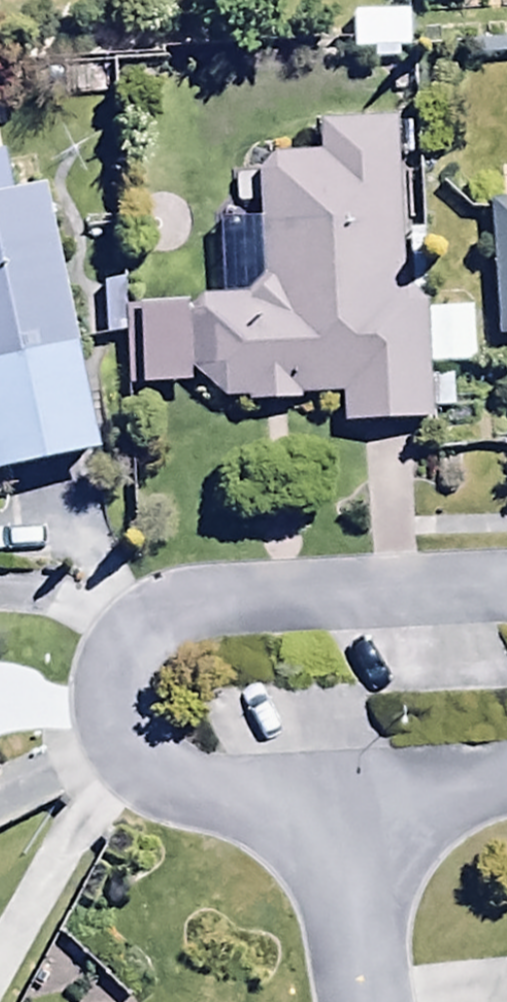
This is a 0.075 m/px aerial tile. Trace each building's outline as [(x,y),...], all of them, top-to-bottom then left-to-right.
[(375,63),(374,72),(411,73),(412,25),(357,24),(357,63),(375,63)] [(343,437),(431,437),(430,377),(429,324),(429,315),(402,298),(399,133),(324,134),(325,164),(278,166),(262,182),(266,292),(254,307),(216,307),(190,375),(228,412),(300,417),(300,407),(343,407),(343,437)] [(105,472),(50,205),(15,211),(9,174),(0,176),(0,489),(105,472)] [(493,212),(500,339),(506,338),(506,212),(493,212)] [(429,324),(430,377),(476,377),(476,324),(429,324)]
